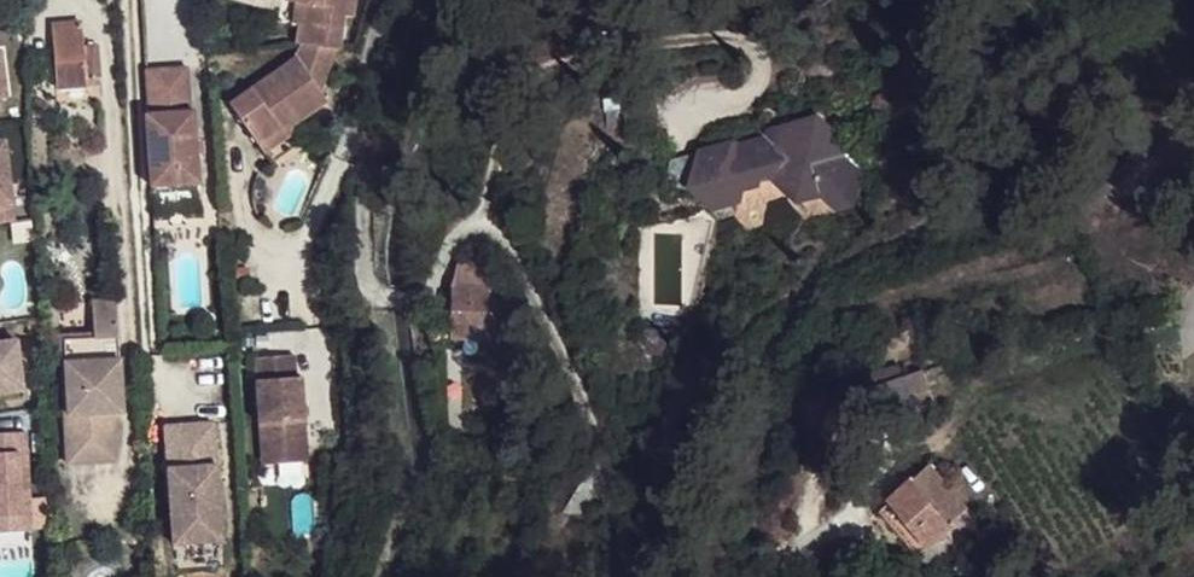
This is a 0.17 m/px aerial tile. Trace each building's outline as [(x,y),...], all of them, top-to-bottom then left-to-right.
[(297,42),(302,43),(332,46),(337,46),(343,13),(343,0),(297,0),(297,1),(306,2),(303,23),(299,21),(297,42)] [(343,13),(352,13),(353,0),(343,0),(343,13)] [(306,2),(297,1),(293,20),(299,21),(303,23),(306,2)] [(46,24),(50,88),(93,85),(90,50),(83,50),(79,23),(46,24)] [(296,54),(321,88),(332,46),(302,43),(296,54)] [(230,99),(259,139),(289,119),(291,123),(327,97),(321,88),(296,54),(230,99)] [(187,62),(146,66),(150,109),(146,110),(151,182),(201,178),(195,106),(191,106),(187,62)] [(655,95),(606,99),(607,112),(625,110),(627,128),(659,125),(655,95)] [(265,147),(294,127),(291,123),(289,119),(259,139),(265,147)] [(702,152),(670,160),(665,181),(671,187),(691,188),(713,209),(736,202),(739,188),(755,184),(756,179),(775,173),(798,195),(817,190),(835,208),(850,204),(858,175),(840,157),(843,146),(817,120),(770,133),(768,139),(739,148),(733,143),(702,152)] [(0,140),(0,222),(15,220),(5,140),(0,140)] [(462,261),(455,280),(496,283),(492,263),(462,261)] [(493,337),(496,283),(455,280),(450,333),(493,337)] [(93,346),(118,345),(116,300),(91,301),(93,346)] [(646,329),(638,342),(646,354),(659,354),(666,343),(668,337),(668,335),(660,329),(646,329)] [(23,390),(16,339),(0,341),(0,393),(23,390)] [(93,346),(64,348),(68,420),(63,421),(67,471),(117,468),(115,418),(108,418),(106,397),(121,396),(118,345),(93,346)] [(294,356),(253,358),(258,423),(270,422),(273,464),(308,461),(302,377),(296,378),(294,356)] [(855,378),(860,394),(906,378),(901,365),(855,378)] [(917,396),(900,402),(905,416),(936,405),(934,400),(929,381),(925,369),(917,374),(918,381),(913,382),(917,396)] [(900,402),(917,396),(913,382),(912,376),(906,378),(860,394),(865,414),(900,402)] [(115,418),(121,418),(121,396),(106,397),(108,418),(115,418)] [(216,418),(167,422),(176,540),(225,537),(216,418)] [(270,422),(258,423),(261,465),(273,464),(270,422)] [(0,434),(0,531),(30,530),(26,433),(0,434)] [(934,471),(918,484),(953,524),(970,509),(934,471)] [(928,548),(953,524),(918,484),(912,479),(889,503),(928,548)] [(917,555),(928,548),(889,503),(880,512),(917,555)]
